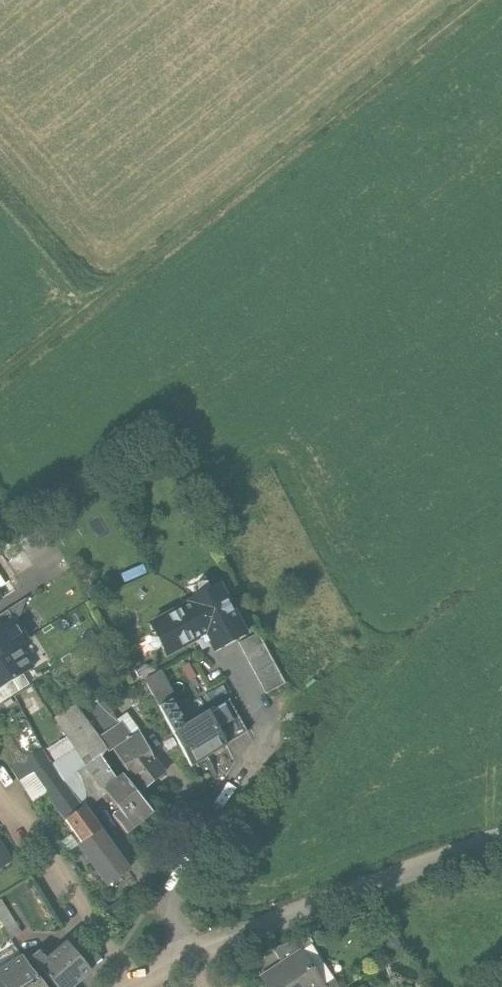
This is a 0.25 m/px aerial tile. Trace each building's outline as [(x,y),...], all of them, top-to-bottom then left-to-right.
[(190,603),(152,622),(168,653),(209,632),(218,649),(249,633),(222,583),(189,600),(190,603)] [(27,599),(9,611),(15,620),(26,612),(27,599)] [(15,620),(9,611),(0,616),(0,629),(15,620)] [(18,645),(28,640),(15,620),(0,629),(0,657),(18,645)] [(285,684),(258,634),(239,644),(266,694),(285,684)] [(23,673),(32,667),(18,645),(0,657),(0,688),(23,673)] [(146,680),(161,708),(172,702),(169,696),(200,679),(189,657),(146,680)] [(23,673),(0,688),(0,699),(2,702),(29,684),(23,673)] [(84,717),(101,739),(121,724),(104,701),(84,717)] [(161,708),(175,734),(184,729),(179,720),(181,718),(172,702),(161,708)] [(88,766),(109,750),(101,739),(84,717),(77,707),(56,719),(66,737),(88,766)] [(209,716),(184,729),(175,734),(192,766),(226,748),(209,716)] [(131,737),(121,724),(101,739),(109,750),(111,752),(113,751),(131,737)] [(140,730),(131,737),(113,751),(132,775),(128,778),(141,796),(169,775),(154,756),(140,730)] [(79,774),(89,767),(88,766),(66,737),(57,744),(79,774)] [(34,801),(47,792),(64,780),(42,748),(12,770),(34,801)] [(92,806),(109,794),(106,791),(127,776),(128,778),(132,775),(113,751),(111,752),(109,750),(88,766),(89,767),(79,774),(84,781),(96,797),(89,803),(92,806)] [(141,796),(128,778),(127,776),(106,791),(109,794),(123,813),(117,817),(130,836),(157,816),(141,796)] [(47,792),(68,821),(85,809),(64,780),(47,792)] [(68,821),(85,845),(101,833),(85,809),(68,821)] [(124,865),(101,833),(85,845),(107,876),(124,865)] [(0,841),(0,867),(11,860),(0,841)] [(12,939),(23,933),(1,899),(0,900),(0,920),(12,939)] [(58,986),(77,986),(93,973),(68,943),(48,960),(40,951),(33,958),(58,986)] [(259,978),(265,986),(322,986),(307,965),(299,953),(259,978)] [(0,970),(0,979),(5,986),(46,986),(23,957),(0,970)] [(307,965),(322,986),(337,986),(318,958),(307,965)]
